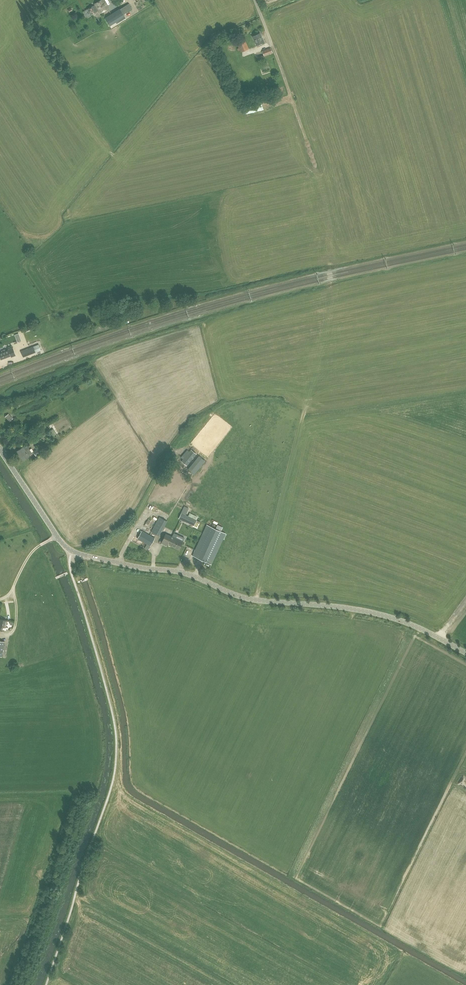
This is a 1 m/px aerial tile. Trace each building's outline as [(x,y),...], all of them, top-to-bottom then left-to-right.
[(88,9),(91,15),(96,12),(96,11),(98,10),(100,13),(108,9),(103,0),(101,0),(94,4),(95,6),(93,7),(93,6),(88,9)] [(111,15),(105,18),(107,21),(110,26),(116,22),(117,23),(121,21),(125,18),(123,14),(120,9),(111,15)] [(260,33),(252,36),(256,45),(264,42),(260,33)] [(244,39),(236,42),(239,48),(237,49),(238,50),(239,50),(240,52),(248,48),(244,39)] [(270,48),(262,51),(264,56),(272,53),(270,48)] [(39,344),(21,351),(24,357),(41,350),(39,344)] [(0,358),(1,359),(11,355),(11,356),(13,356),(15,355),(13,348),(12,347),(8,349),(9,350),(6,351),(5,349),(1,351),(2,352),(0,353),(0,358)] [(60,403),(52,407),(57,417),(51,420),(58,433),(72,426),(60,403)] [(41,445),(33,451),(37,456),(45,450),(41,445)] [(22,447),(17,451),(23,460),(29,456),(29,455),(32,453),(27,446),(23,448),(22,447)] [(191,449),(181,461),(187,466),(196,454),(191,449)] [(199,456),(187,469),(194,475),(205,461),(199,456)] [(181,512),(178,519),(194,526),(196,522),(197,520),(185,514),(181,512)] [(159,517),(151,532),(159,536),(167,521),(159,517)] [(206,525),(192,555),(211,564),(226,533),(206,525)] [(142,531),(137,538),(146,544),(147,544),(149,545),(150,546),(155,538),(142,531)] [(166,534),(162,543),(164,544),(166,545),(167,544),(179,549),(184,538),(174,533),(172,537),(166,534)] [(465,789),(465,776),(462,774),(457,783),(465,789)]
